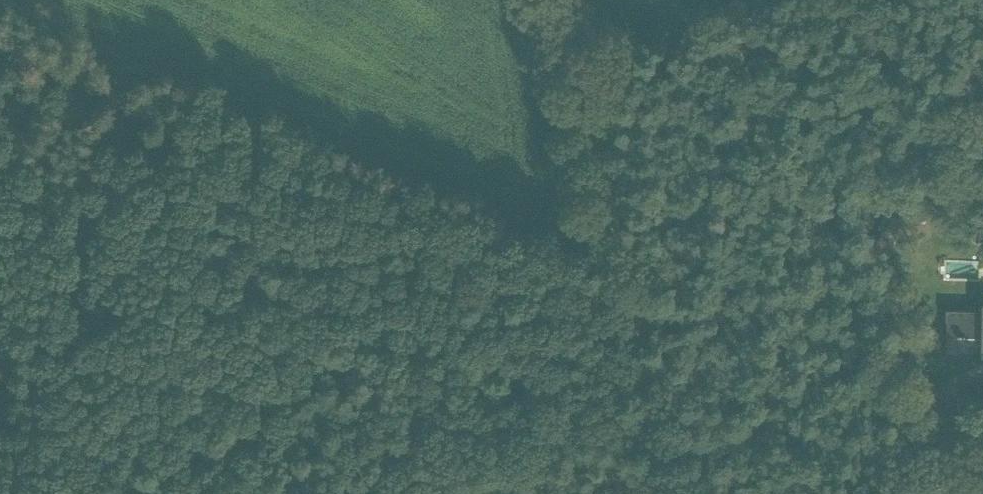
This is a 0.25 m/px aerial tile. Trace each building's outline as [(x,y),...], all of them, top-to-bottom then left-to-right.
[(982,306),(982,313),(946,312),(946,323),(948,323),(947,338),(982,339),(982,359),(982,306)]
